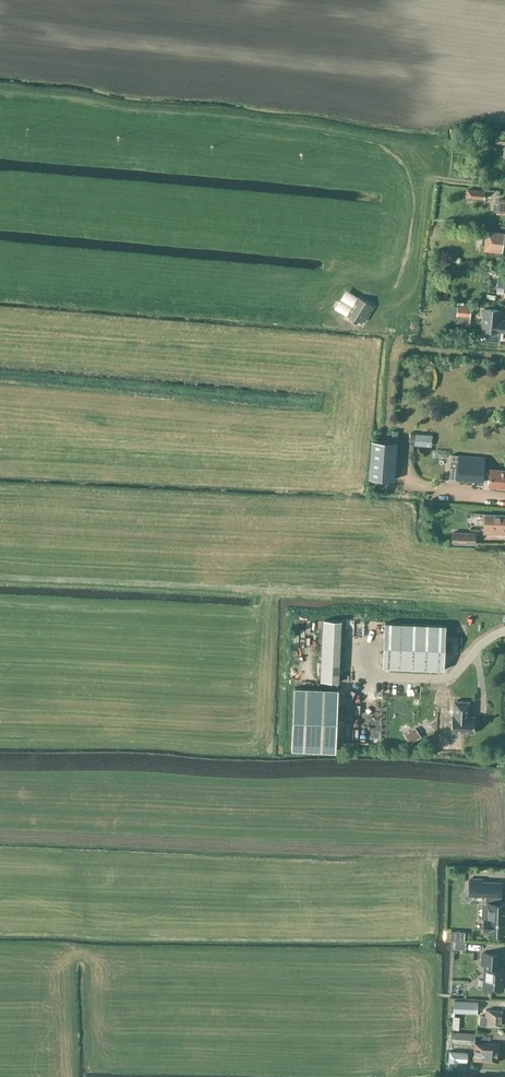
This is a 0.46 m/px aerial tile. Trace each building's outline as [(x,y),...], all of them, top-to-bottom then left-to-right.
[(504,144),(504,136),(496,135),(495,143),(504,144)] [(467,198),(485,199),(486,190),(468,189),(467,198)] [(502,252),(503,246),(504,246),(504,233),(486,231),(484,250),(502,252)] [(498,277),(497,287),(504,288),(504,278),(498,277)] [(334,308),(346,315),(345,316),(356,323),(358,320),(361,323),(372,305),(346,289),(334,308)] [(471,306),(458,305),(457,315),(470,316),(471,306)] [(498,331),(504,331),(504,320),(500,320),(501,309),(484,307),(481,330),(486,330),(485,340),(497,341),(498,331)] [(432,436),(410,434),(409,444),(431,446),(432,436)] [(370,478),(394,479),(397,443),(372,441),(370,478)] [(457,480),(483,482),(485,457),(458,455),(451,455),(450,478),(457,479),(457,480)] [(439,470),(447,468),(445,458),(437,460),(439,470)] [(504,486),(504,471),(490,470),(489,484),(504,486)] [(484,514),(483,533),(503,533),(503,529),(504,529),(504,515),(484,514)] [(452,543),(475,544),(476,532),(452,531),(452,543)] [(320,681),(338,682),(341,620),(323,620),(320,681)] [(384,622),(383,667),(444,669),(446,625),(384,622)] [(335,750),(337,689),(293,687),(291,748),(335,750)] [(469,702),(454,701),(453,715),(452,715),(452,732),(473,733),(474,716),(469,716),(469,702)] [(402,730),(409,740),(420,733),(413,723),(402,730)] [(350,739),(359,739),(360,724),(350,724),(350,739)] [(469,879),(469,895),(486,896),(486,902),(482,902),(481,919),(484,919),(484,929),(487,929),(487,931),(504,931),(504,903),(499,903),(500,896),(501,882),(481,881),(481,879),(469,879)] [(466,943),(455,942),(455,950),(466,950),(466,943)] [(481,987),(502,989),(502,988),(504,986),(504,981),(503,980),(503,967),(496,967),(497,954),(482,953),(481,965),(483,965),(482,987),(481,987)] [(452,1029),(459,1029),(460,1017),(454,1017),(455,1013),(477,1014),(478,1002),(454,1001),(454,1012),(451,1012),(451,1017),(453,1017),(452,1029)] [(501,1026),(502,1011),(485,1010),(485,1017),(479,1016),(479,1025),(485,1026),(485,1025),(501,1026)] [(474,1048),(474,1050),(473,1061),(481,1061),(498,1062),(499,1045),(482,1044),(482,1045),(475,1044),(475,1034),(452,1033),(451,1042),(470,1044),(470,1046),(474,1048)] [(449,1050),(448,1066),(448,1071),(458,1072),(459,1062),(468,1062),(468,1051),(449,1050)]
